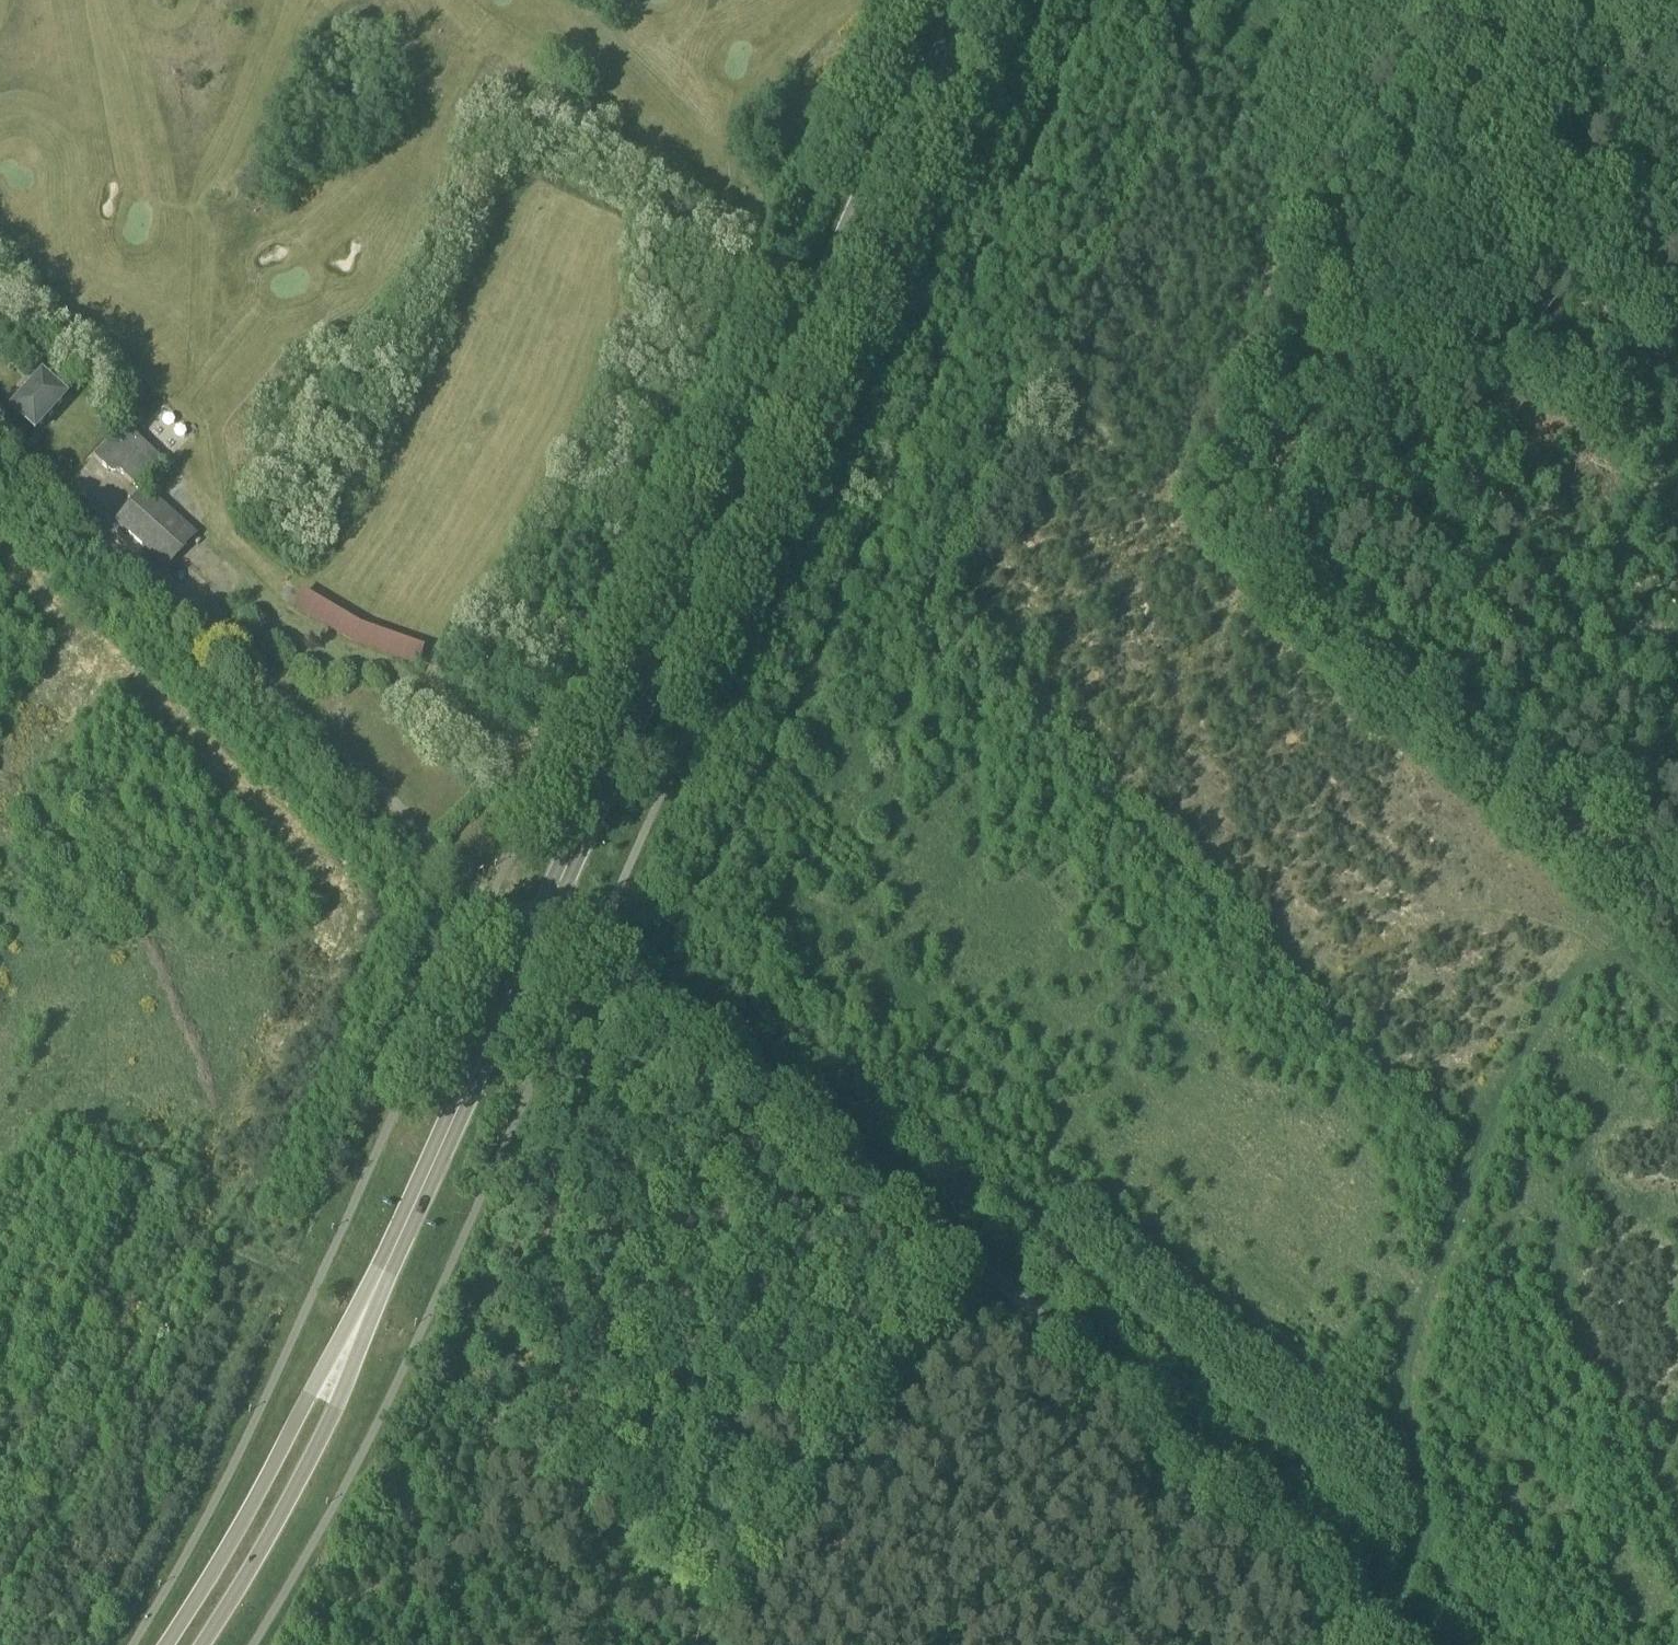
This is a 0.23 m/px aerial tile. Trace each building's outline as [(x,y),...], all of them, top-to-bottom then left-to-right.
[(44,371),(23,395),(21,393),(15,393),(0,410),(0,415),(12,426),(20,418),(37,433),(71,395),(44,371)] [(166,465),(124,426),(94,457),(109,472),(114,467),(140,492),(166,465)] [(197,536),(145,489),(116,522),(168,569),(197,536)]
